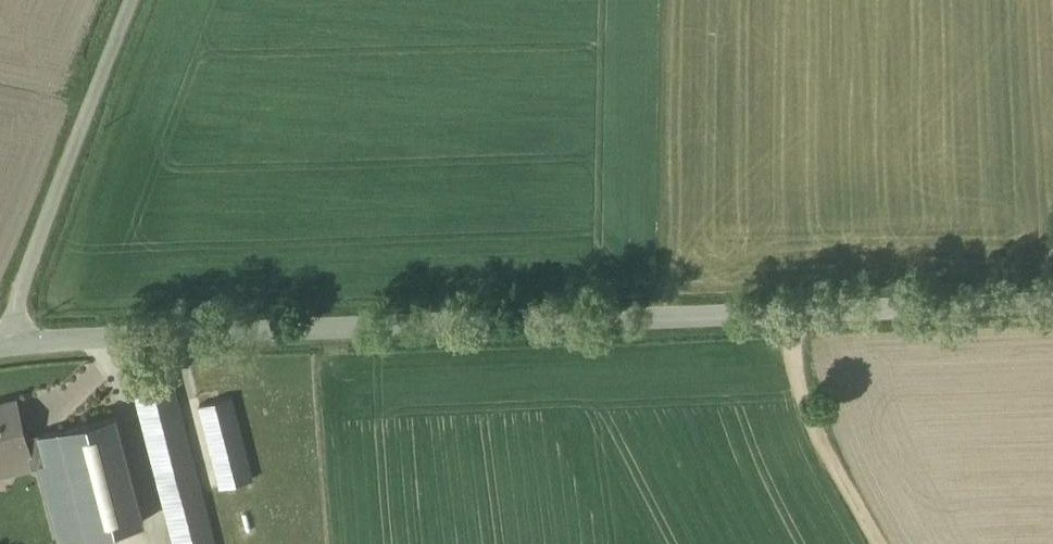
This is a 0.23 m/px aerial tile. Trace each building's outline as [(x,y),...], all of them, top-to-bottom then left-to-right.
[(168,367),(130,376),(172,543),(215,543),(168,367)] [(231,397),(197,406),(218,488),(252,479),(231,397)] [(144,523),(115,414),(24,437),(15,400),(0,404),(0,478),(37,469),(57,543),(61,543),(144,523)]
